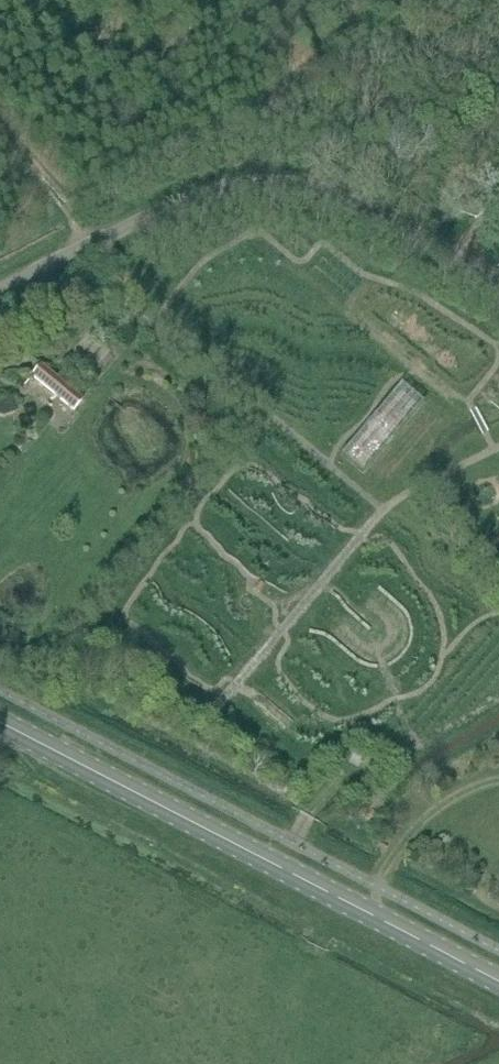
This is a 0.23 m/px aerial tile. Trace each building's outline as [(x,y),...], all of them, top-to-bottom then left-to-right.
[(41,365),(32,377),(75,412),(84,401),(41,365)]
